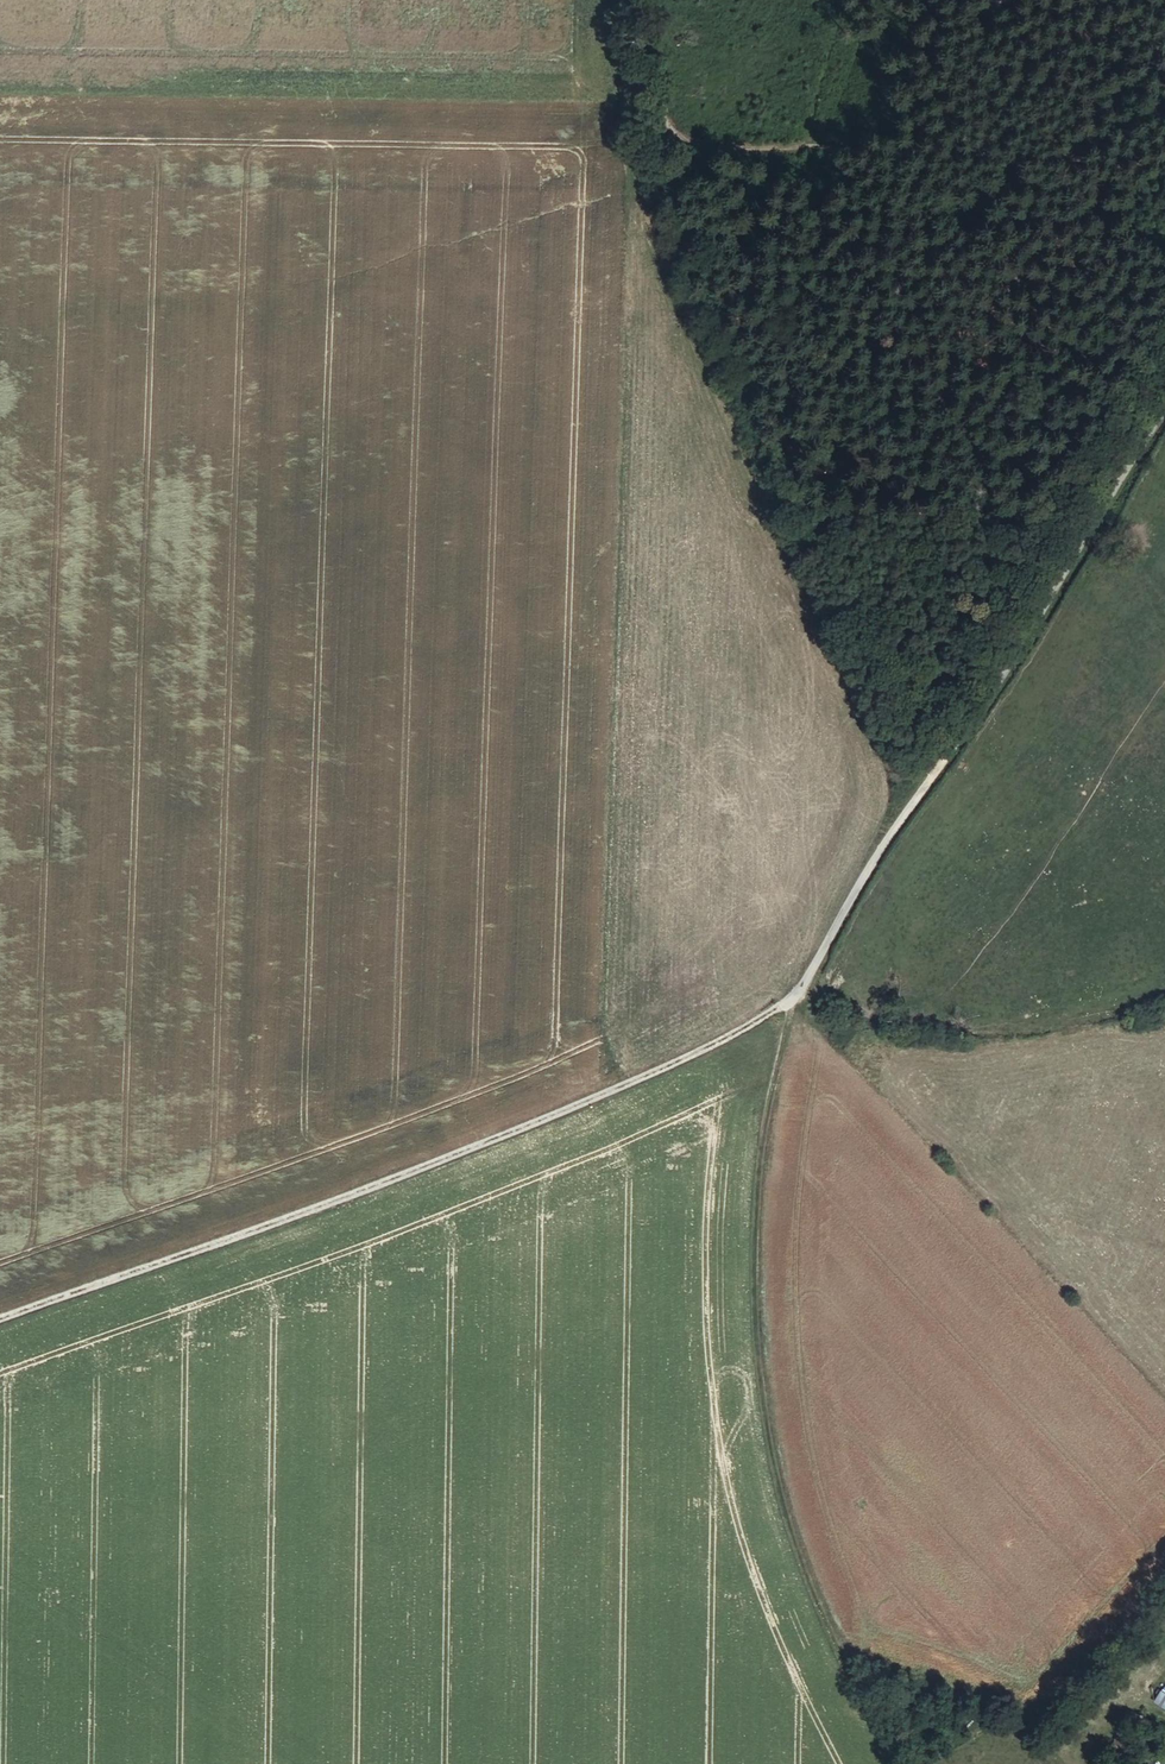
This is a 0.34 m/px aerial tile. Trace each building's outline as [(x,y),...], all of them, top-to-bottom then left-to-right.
[(1154,1705),(1164,1709),(1164,1694),(1160,1692),(1154,1705)]
